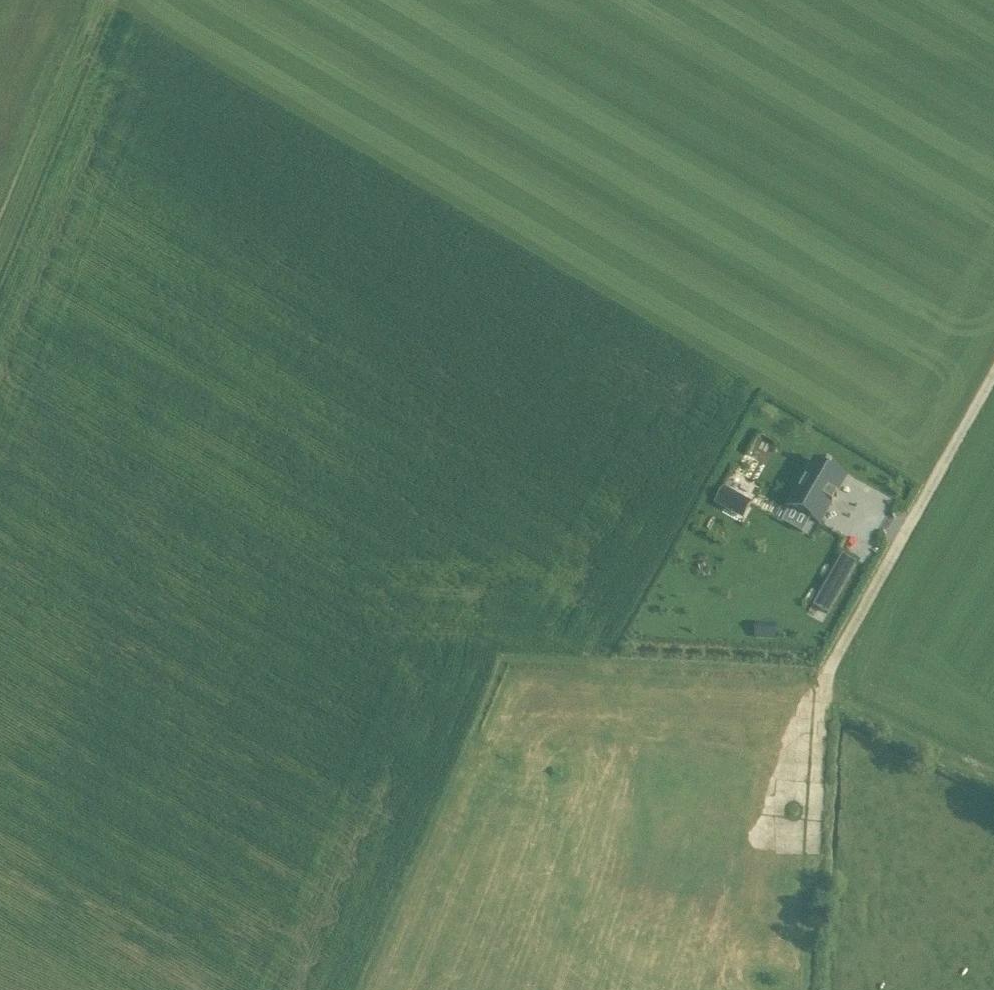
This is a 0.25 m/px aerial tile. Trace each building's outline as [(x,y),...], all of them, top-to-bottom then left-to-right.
[(813,466),(791,505),(819,521),(841,483),(813,466)] [(724,488),(714,505),(725,511),(735,494),(724,488)] [(842,556),(813,607),(827,615),(855,564),(842,556)]
